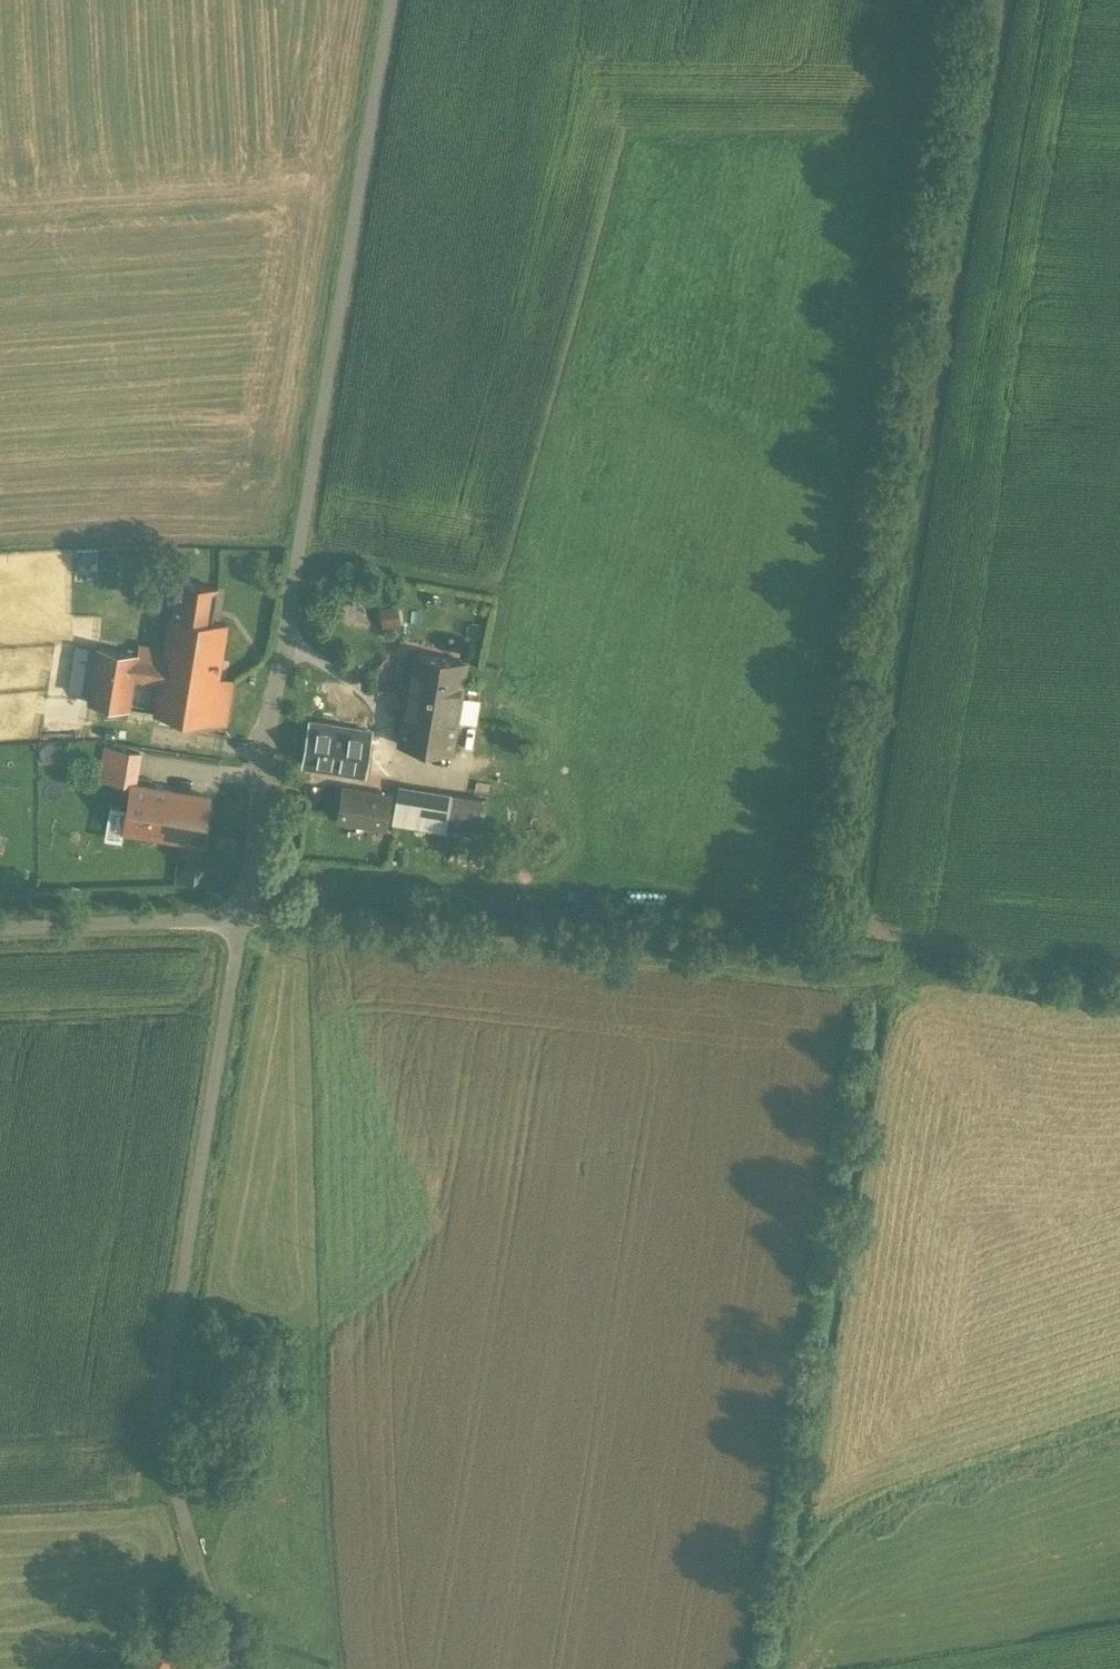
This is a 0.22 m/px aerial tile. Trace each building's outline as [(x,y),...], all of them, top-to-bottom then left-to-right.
[(98,649),(89,701),(129,708),(135,676),(161,680),(156,711),(226,723),(233,680),(218,677),(228,623),(213,620),(219,587),(180,580),(167,651),(140,647),(138,656),(98,649)] [(387,623),(407,623),(407,603),(386,603),(387,623)] [(468,662),(415,652),(398,742),(451,752),(468,662)] [(313,710),(302,775),(361,784),(371,719),(313,710)] [(21,763),(19,742),(0,743),(0,757),(0,764),(21,763)] [(134,783),(139,751),(104,746),(100,778),(130,783),(134,783)] [(134,783),(130,783),(123,830),(202,842),(210,795),(134,783)] [(482,797),(399,783),(392,822),(475,836),(482,797)] [(388,795),(343,788),(339,818),(383,825),(388,795)]
